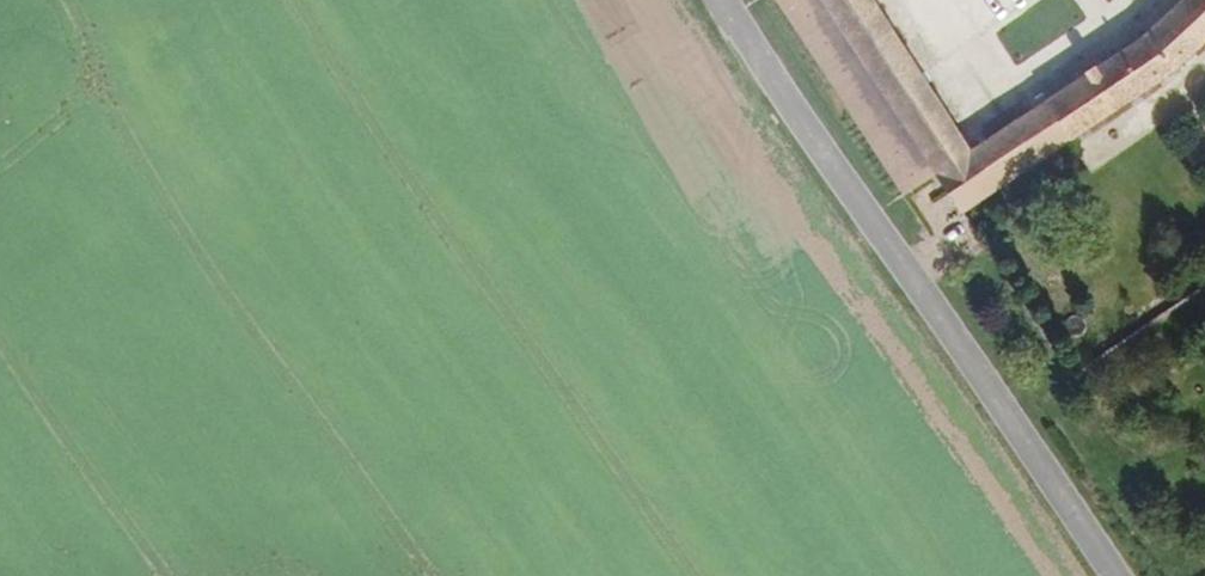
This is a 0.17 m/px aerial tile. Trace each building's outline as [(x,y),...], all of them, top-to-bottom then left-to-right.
[(905,193),(937,172),(963,213),(1093,131),(1187,68),(1204,50),(1204,0),(1176,0),(1148,27),(971,140),(885,0),(781,0),(905,193)]
